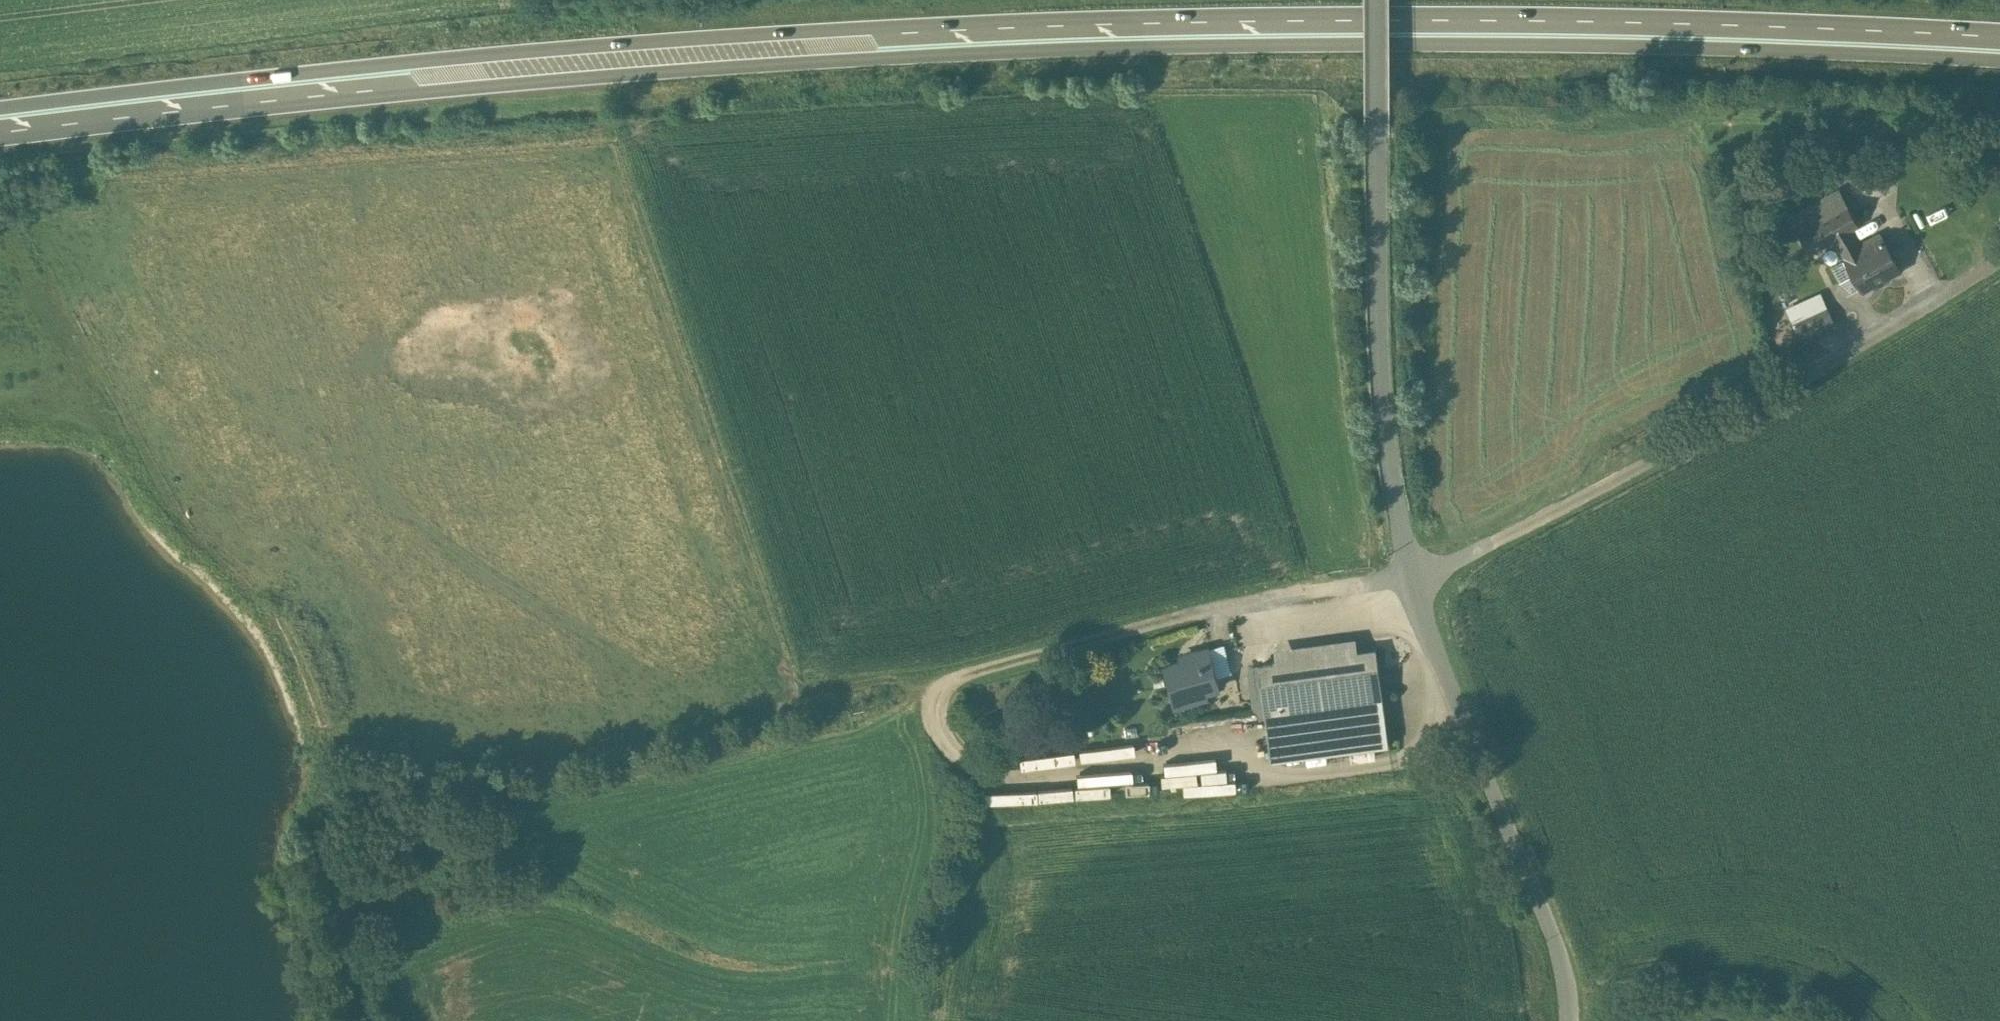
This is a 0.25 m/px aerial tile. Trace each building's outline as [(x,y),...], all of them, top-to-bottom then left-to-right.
[(1839,188),(1791,215),(1799,230),(1811,224),(1848,203),(1839,188)] [(1848,203),(1811,224),(1822,243),(1835,236),(1850,228),(1858,223),(1848,203)] [(1811,224),(1799,230),(1810,250),(1822,243),(1811,224)] [(1862,248),(1850,228),(1835,236),(1846,256),(1845,257),(1863,288),(1901,267),(1883,236),(1862,248)] [(1796,318),(1833,305),(1828,290),(1791,302),(1796,318)] [(1834,307),(1796,319),(1801,336),(1839,323),(1834,307)] [(1210,644),(1181,652),(1182,658),(1162,663),(1173,704),(1209,694),(1208,688),(1221,685),(1210,644)] [(1377,647),(1259,662),(1265,709),(1383,694),(1377,647)] [(1383,694),(1265,709),(1273,761),(1389,745),(1383,694)] [(1090,751),(1037,754),(1037,763),(1090,761),(1090,751)]
